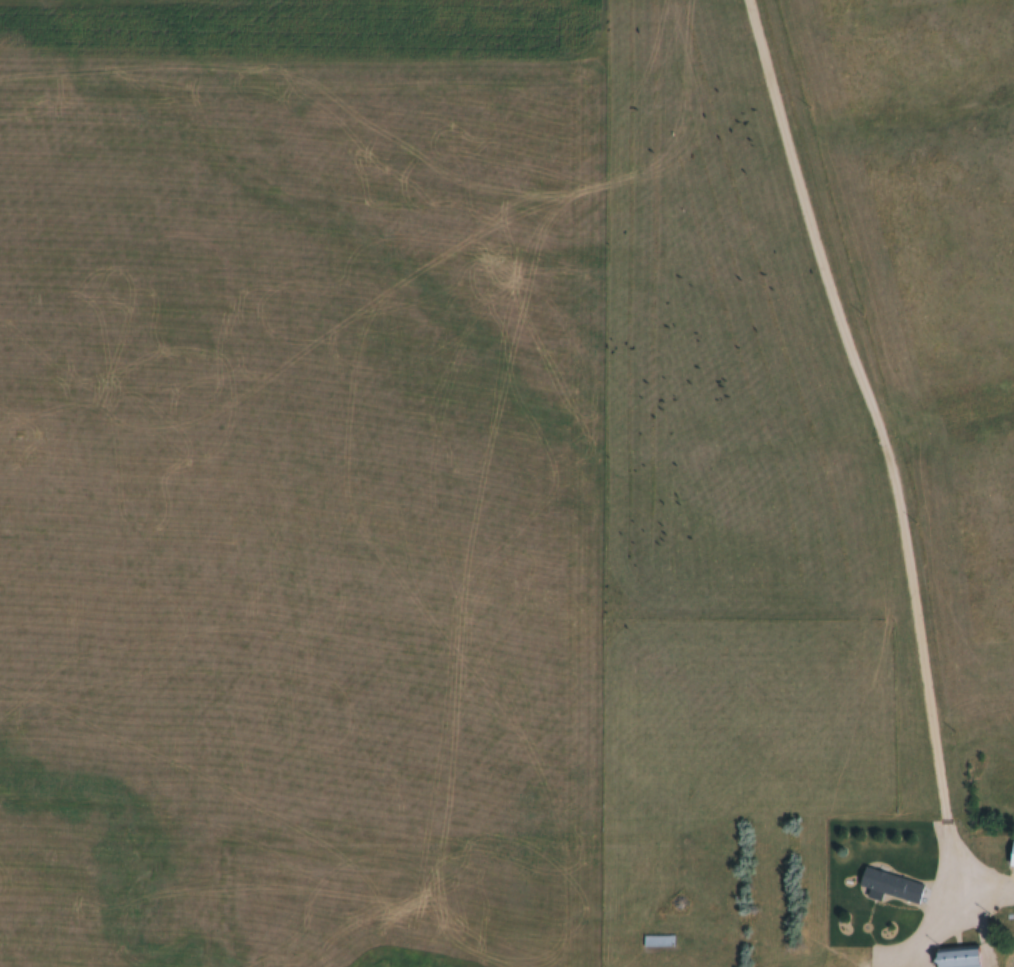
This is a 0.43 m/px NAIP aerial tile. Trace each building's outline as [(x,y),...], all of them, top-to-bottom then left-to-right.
[(923,887),(862,867),(856,886),(868,890),(866,897),(879,902),(881,895),(916,906),(923,887)] [(673,948),(673,936),(641,936),(641,948),(673,948)] [(975,947),(931,952),(933,966),(977,966),(975,947)]
